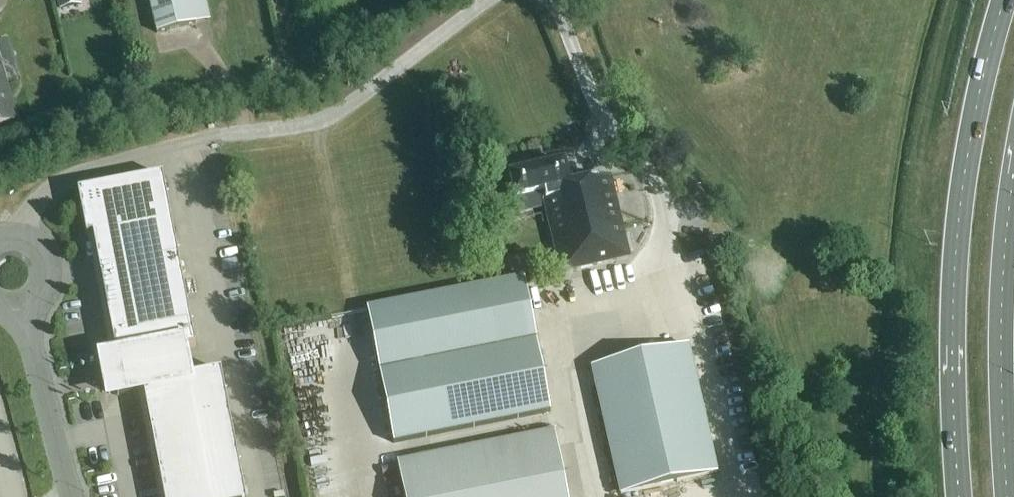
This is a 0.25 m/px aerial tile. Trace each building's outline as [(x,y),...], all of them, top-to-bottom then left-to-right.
[(79,0),(58,0),(60,9),(80,5),(79,0)] [(157,34),(197,25),(191,0),(149,0),(157,34)] [(13,123),(0,79),(0,127),(13,123)] [(509,177),(514,201),(544,194),(562,274),(628,259),(609,177),(568,187),(563,165),(509,177)] [(162,176),(162,175),(78,192),(86,236),(93,235),(117,357),(110,358),(117,396),(143,391),(164,496),(245,496),(220,372),(220,370),(191,376),(186,349),(195,347),(195,346),(162,176)] [(536,254),(525,256),(529,274),(537,272),(540,271),(536,254)] [(537,272),(529,274),(531,283),(539,281),(537,272)] [(523,279),(367,310),(379,373),(536,342),(523,279)] [(379,373),(393,444),(550,413),(536,342),(379,373)] [(591,369),(620,496),(718,474),(689,347),(591,369)] [(404,496),(567,496),(554,432),(397,463),(404,496)]
